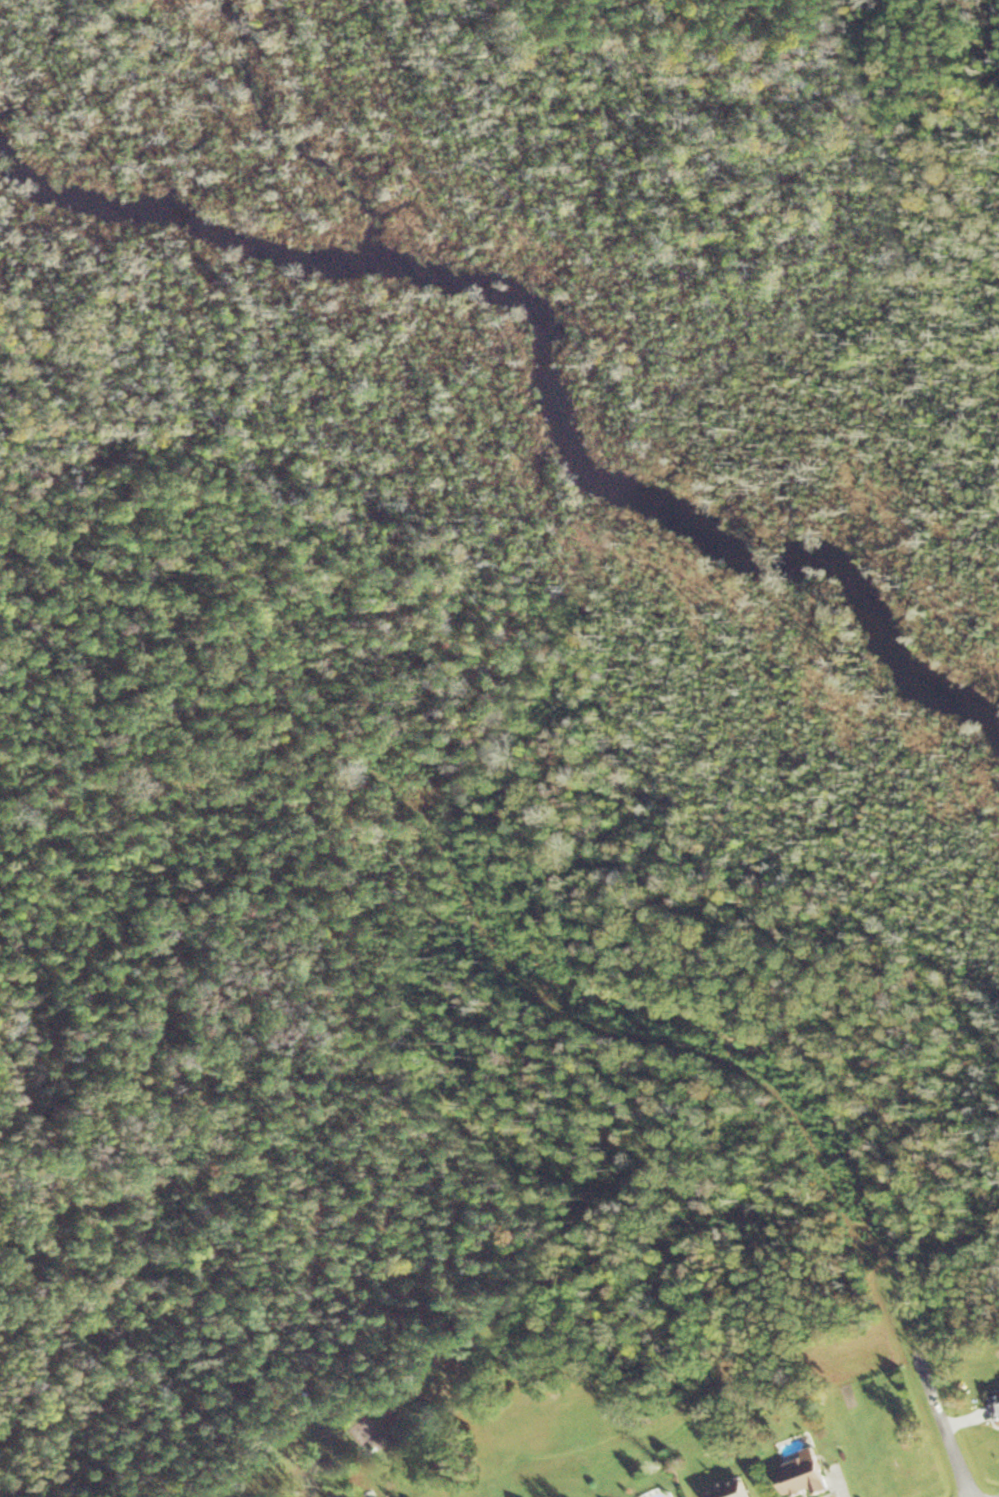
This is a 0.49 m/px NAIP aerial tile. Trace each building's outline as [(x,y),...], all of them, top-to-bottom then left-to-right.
[(989,1391),(993,1420),(998,1419),(998,1390),(989,1391)] [(781,1462),(783,1469),(774,1472),(780,1495),(810,1487),(811,1493),(827,1488),(818,1457),(806,1460),(804,1455),(781,1462)] [(706,1496),(747,1496),(740,1476),(703,1489),(706,1496)]
